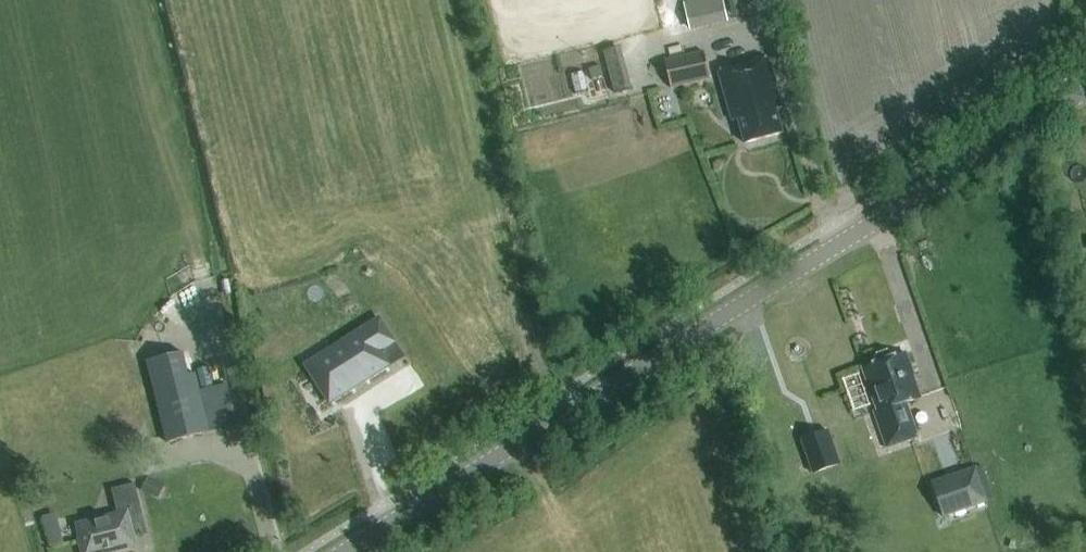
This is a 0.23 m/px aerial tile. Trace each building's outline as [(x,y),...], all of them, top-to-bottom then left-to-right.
[(684,3),(690,30),(728,21),(723,0),(697,0),(684,3)] [(603,50),(614,93),(632,88),(620,46),(603,50)] [(710,79),(704,52),(703,51),(664,60),(671,88),(710,79)] [(768,57),(734,65),(718,69),(719,74),(732,121),(737,120),(744,143),(782,132),(776,109),(782,107),(768,57)] [(364,331),(309,365),(330,399),(386,364),(378,350),(391,341),(377,319),(362,328),(364,331)] [(875,357),(876,362),(867,365),(873,382),(871,385),(874,395),(878,397),(882,408),(875,411),(887,446),(918,435),(906,401),(918,397),(910,376),(914,375),(906,352),(893,356),(891,351),(887,349),(876,353),(875,357)] [(184,352),(147,361),(167,442),(210,431),(196,373),(189,375),(184,352)] [(827,430),(801,439),(812,473),(839,464),(827,430)] [(978,471),(933,486),(945,519),(990,503),(978,471)] [(135,483),(112,489),(118,514),(77,524),(81,538),(79,538),(82,551),(108,551),(135,545),(127,516),(142,513),(135,483)] [(64,542),(60,529),(47,532),(50,546),(64,542)]
